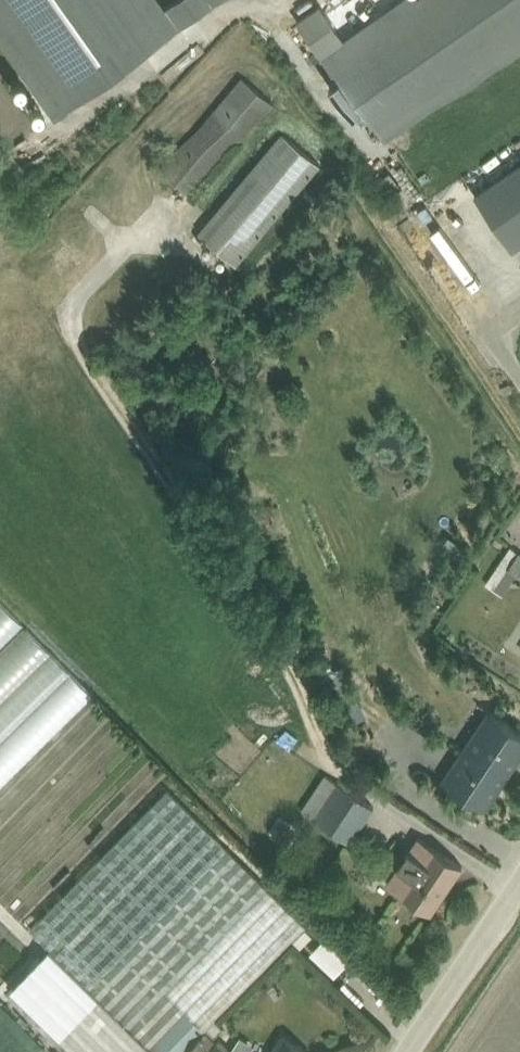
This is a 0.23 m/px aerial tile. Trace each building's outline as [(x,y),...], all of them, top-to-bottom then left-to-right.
[(55,110),(210,0),(0,0),(0,34),(55,110)] [(385,141),(519,46),(519,0),(388,0),(341,32),(320,0),(314,0),(296,14),(385,141)] [(160,164),(191,189),(274,87),(243,62),(160,164)] [(320,156),(280,123),(197,225),(237,257),(320,156)] [(519,236),(519,153),(475,183),(514,241),(519,236)] [(96,694),(0,598),(0,790),(96,694)] [(489,808),(519,761),(519,726),(491,707),(443,780),(489,808)] [(379,810),(327,776),(304,811),(355,845),(379,810)] [(171,790),(34,928),(104,997),(70,1031),(91,1051),(183,1051),(308,927),(171,790)] [(466,868),(421,838),(391,882),(436,912),(466,868)] [(298,946),(325,971),(347,948),(320,922),(298,946)] [(195,1051),(243,1051),(214,1028),(195,1051)] [(283,1035),(273,1051),(313,1051),(283,1035)]
